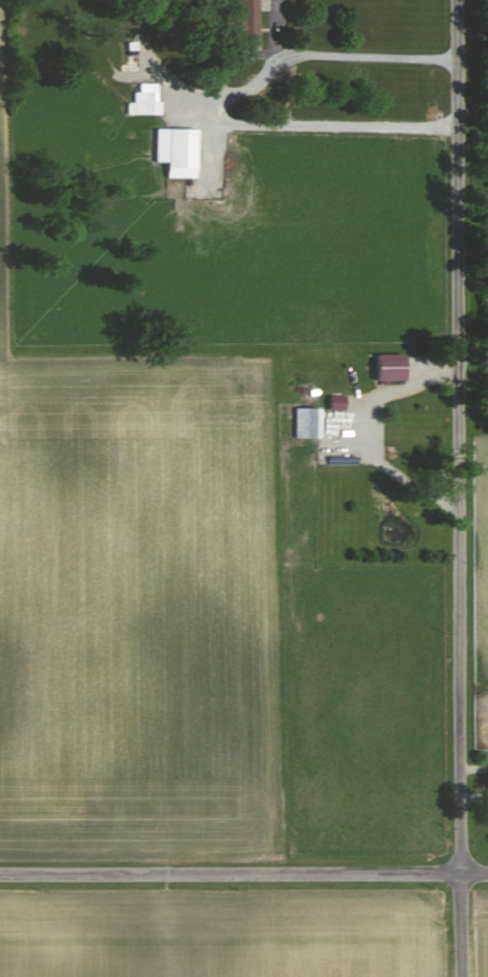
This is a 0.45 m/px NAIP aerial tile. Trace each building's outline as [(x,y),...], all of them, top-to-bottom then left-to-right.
[(259,0),(239,0),(239,9),(226,9),(226,36),(240,35),(240,43),(259,43),(259,0)] [(161,113),(161,100),(153,100),(153,90),(133,90),(133,101),(128,101),(128,113),(161,113)] [(156,161),(167,161),(167,177),(197,177),(197,127),(156,127),(156,161)] [(376,379),(404,379),(404,352),(376,352),(376,379)] [(344,408),(344,395),(330,395),(331,409),(344,408)] [(320,407),(296,407),(296,437),(320,437),(320,407)]
